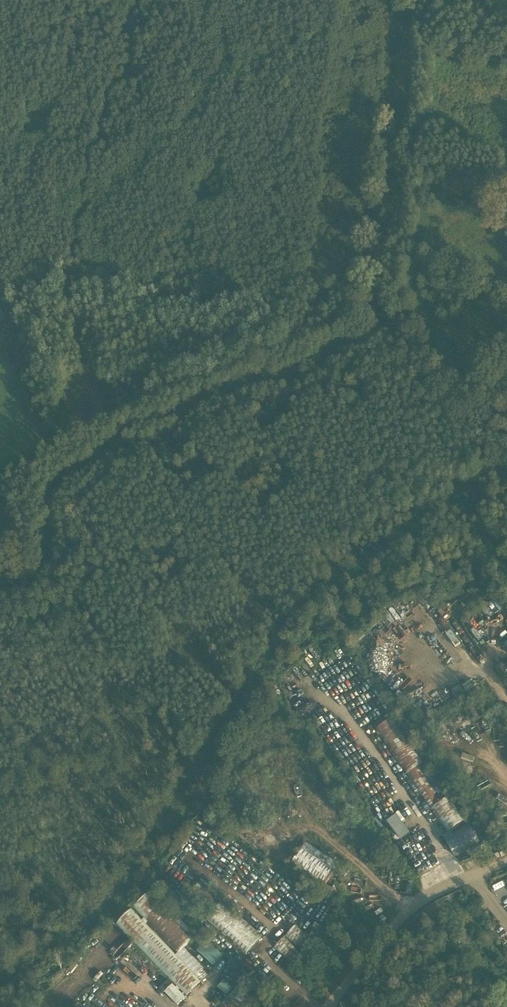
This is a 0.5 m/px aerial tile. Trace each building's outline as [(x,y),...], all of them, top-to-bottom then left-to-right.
[(467,708),(462,710),(467,721),(472,719),(467,708)] [(449,831),(464,821),(429,766),(422,770),(419,766),(423,763),(394,717),(376,729),(405,775),(407,773),(426,802),(422,805),(427,813),(434,808),(449,831)] [(444,838),(443,838),(452,857),(480,843),(471,825),(451,834),(450,831),(442,834),(444,838)] [(306,843),(291,865),(299,871),(295,877),(327,898),(334,887),(327,883),(333,875),(340,879),(346,869),(306,843)] [(398,889),(408,889),(408,877),(397,877),(398,889)] [(224,901),(222,903),(199,881),(188,893),(211,915),(207,920),(246,955),(263,935),(224,901)] [(176,955),(132,911),(117,923),(186,996),(201,982),(196,977),(204,968),(184,948),(196,936),(165,904),(162,907),(148,893),(134,907),(178,953),(176,955)] [(299,921),(285,936),(303,951),(316,936),(299,921)] [(284,937),(274,947),(291,964),(301,954),(284,937)] [(197,951),(213,966),(223,956),(206,941),(197,951)] [(217,987),(227,996),(234,988),(224,980),(217,987)] [(254,996),(238,983),(219,1005),(221,1006),(244,1006),(254,996)] [(185,998),(172,985),(165,993),(178,1005),(185,998)] [(213,991),(208,996),(214,1002),(219,997),(213,991)]
